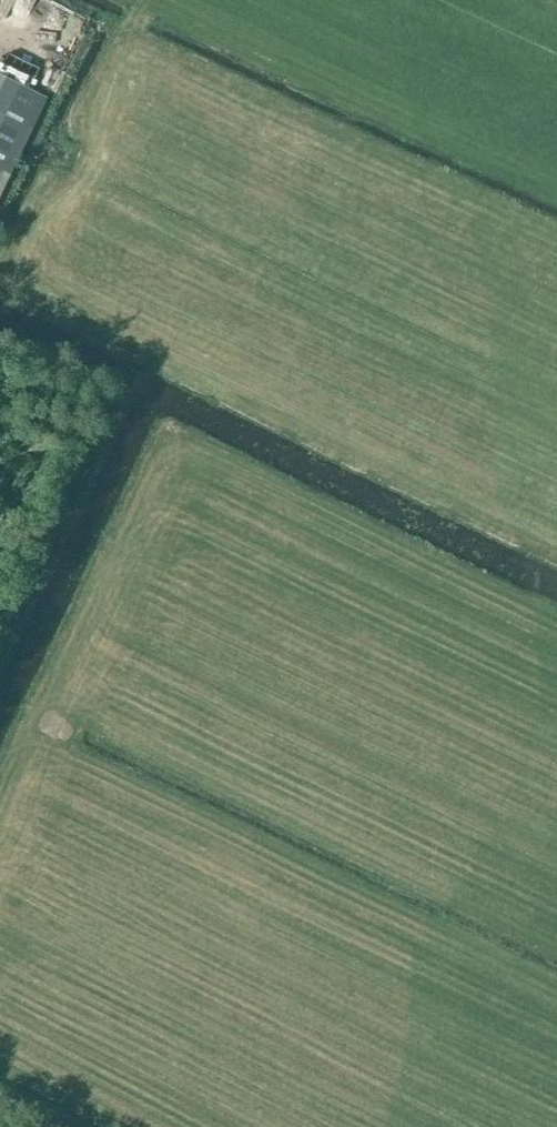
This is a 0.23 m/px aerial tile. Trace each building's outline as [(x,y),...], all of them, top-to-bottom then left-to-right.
[(12,176),(48,99),(0,76),(0,200),(12,176)]
